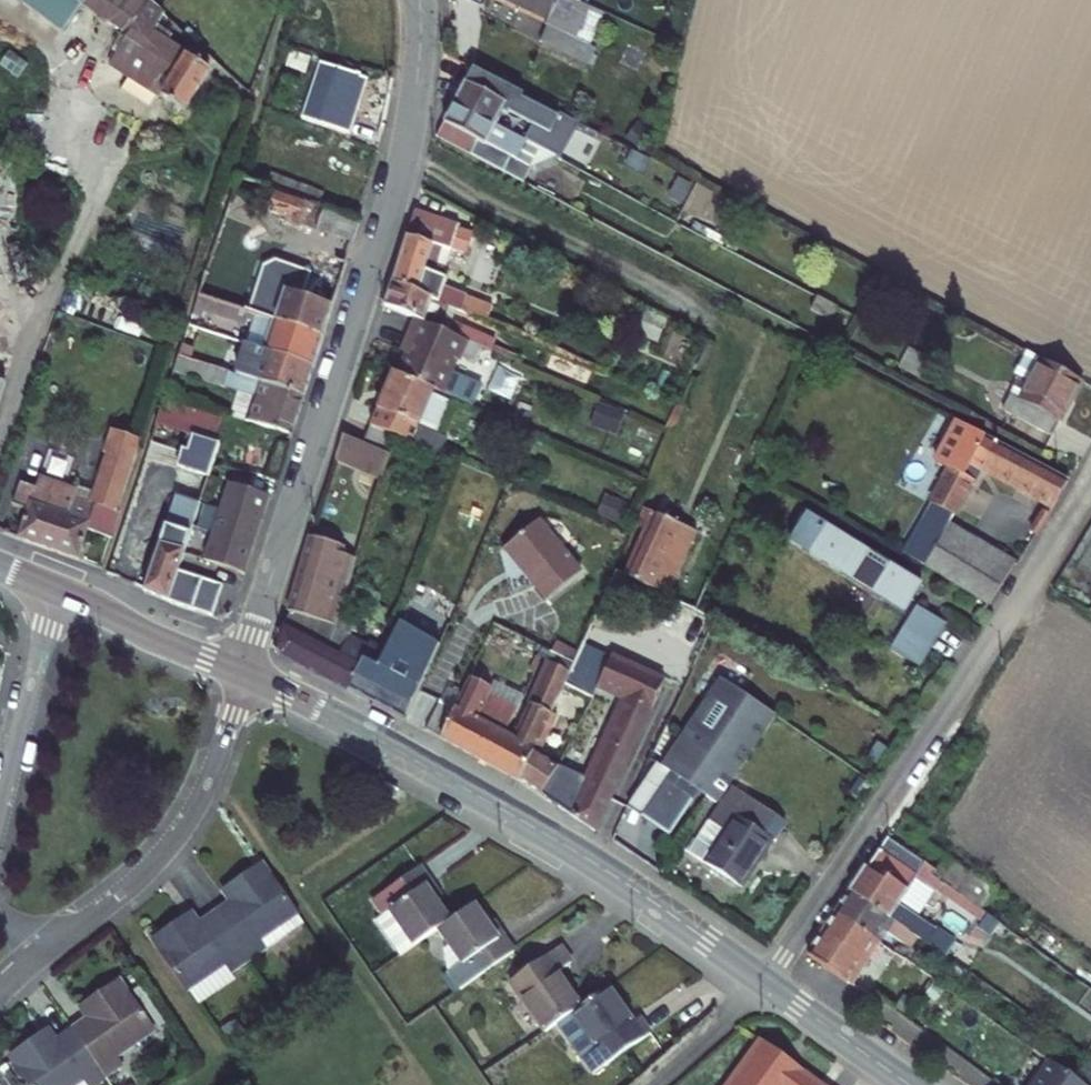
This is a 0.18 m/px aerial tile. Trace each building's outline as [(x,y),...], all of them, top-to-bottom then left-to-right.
[(126,62),(131,64),(123,78),(183,114),(211,69),(155,35),(166,17),(147,0),(70,0),(123,39),(114,54),(126,62)] [(549,22),(537,46),(568,61),(592,11),(569,0),(502,0),(549,22)] [(119,76),(126,62),(114,54),(106,67),(119,76)] [(131,64),(126,62),(119,76),(123,78),(131,64)] [(448,102),(493,126),(503,106),(538,124),(546,110),(465,68),(448,102)] [(333,123),(364,131),(380,85),(334,69),(317,118),(333,123)] [(528,144),(493,126),(448,102),(430,136),(510,178),(520,160),(528,144)] [(546,110),(538,124),(619,166),(626,152),(546,110)] [(361,140),(364,131),(333,123),(317,118),(315,125),(361,140)] [(528,144),(520,160),(510,178),(520,183),(529,164),(556,159),(528,144)] [(243,315),(276,325),(322,340),(361,225),(282,195),(275,216),(332,235),(309,304),(284,296),(279,310),(248,299),(243,315)] [(417,200),(415,207),(410,223),(447,238),(456,242),(464,223),(449,217),(451,213),(417,200)] [(436,267),(447,238),(410,223),(391,283),(427,298),(462,312),(470,293),(442,281),(446,271),(436,267)] [(243,315),(248,299),(250,293),(207,278),(200,301),(243,315)] [(391,283),(384,306),(417,319),(467,339),(490,348),(495,335),(424,305),(427,298),(391,283)] [(467,339),(417,319),(405,343),(411,345),(396,375),(434,390),(441,393),(467,339)] [(322,340),(276,325),(266,356),(311,372),(322,340)] [(311,372),(266,356),(242,348),(231,380),(301,403),(311,372)] [(1010,398),(1049,418),(1070,381),(1030,360),(1010,398)] [(244,402),(238,420),(290,433),(301,403),(231,380),(180,363),(174,378),(244,402)] [(432,393),(434,390),(396,375),(391,372),(372,423),(400,434),(432,447),(451,400),(432,393)] [(1041,434),(1049,418),(1010,398),(998,392),(990,407),(1041,434)] [(591,426),(617,435),(625,412),(599,403),(591,426)] [(201,488),(223,420),(163,405),(153,431),(185,440),(179,460),(173,458),(168,476),(201,488)] [(1063,484),(953,421),(930,463),(945,472),(896,552),(984,608),(1010,567),(947,527),(980,468),(1048,507),(1063,484)] [(372,423),(365,441),(393,452),(400,434),(372,423)] [(344,433),(337,455),(385,473),(393,452),(365,441),(344,433)] [(17,537),(74,557),(85,527),(108,535),(117,509),(113,508),(136,449),(107,439),(88,494),(55,483),(56,478),(26,468),(21,482),(14,479),(4,508),(25,515),(17,537)] [(225,487),(200,564),(242,579),(267,502),(225,487)] [(619,524),(624,505),(603,499),(598,518),(619,524)] [(164,603),(193,514),(166,505),(138,592),(164,603)] [(644,506),(637,522),(646,527),(653,509),(644,506)] [(693,527),(674,519),(653,509),(646,527),(625,574),(665,592),(693,527)] [(544,517),(508,547),(551,598),(586,568),(544,517)] [(822,528),(804,556),(897,618),(916,590),(822,528)] [(310,536),(309,538),(287,611),(315,616),(335,621),(351,563),(353,558),(341,554),(343,546),(310,536)] [(174,573),(164,603),(176,607),(208,620),(218,590),(203,583),(174,573)] [(441,631),(446,617),(421,608),(416,621),(441,631)] [(329,648),(335,621),(315,616),(287,611),(275,655),(347,690),(359,664),(329,648)] [(912,611),(894,637),(922,656),(940,630),(912,611)] [(894,637),(883,653),(911,672),(922,656),(894,637)] [(571,674),(564,689),(591,701),(599,682),(611,656),(604,653),(606,650),(585,642),(575,664),(571,674)] [(577,778),(564,807),(596,832),(667,678),(606,650),(604,653),(611,656),(599,682),(631,696),(590,785),(577,778)] [(347,690),(405,720),(433,658),(421,652),(404,686),(359,664),(347,690)] [(478,757),(524,780),(538,747),(564,689),(571,674),(575,664),(564,659),(562,663),(550,658),(515,737),(505,733),(493,727),(478,757)] [(469,676),(454,709),(476,719),(487,694),(491,685),(469,676)] [(763,747),(780,723),(727,683),(709,707),(763,747)] [(493,727),(505,733),(516,707),(487,694),(476,719),(493,727)] [(441,738),(454,709),(436,700),(421,728),(441,738)] [(716,807),(763,747),(709,707),(661,770),(672,778),(639,820),(665,840),(699,794),(716,807)] [(476,719),(454,709),(441,738),(478,757),(493,727),(476,719)] [(547,795),(563,761),(538,747),(524,780),(547,795)] [(639,820),(672,778),(661,770),(658,768),(626,810),(639,820)] [(681,858),(738,899),(785,835),(731,796),(692,850),(689,848),(681,858)] [(841,895),(884,924),(912,883),(906,879),(915,866),(884,845),(861,878),(855,874),(841,895)] [(216,900),(196,913),(231,961),(245,951),(240,942),(281,913),(244,860),(207,887),(216,900)] [(367,898),(379,914),(386,909),(411,942),(432,926),(446,916),(434,899),(440,895),(416,862),(367,898)] [(938,888),(947,895),(962,905),(975,885),(949,866),(935,886),(938,888)] [(912,897),(925,906),(938,888),(935,886),(925,879),(912,897)] [(931,919),(947,895),(938,888),(925,906),(921,912),(931,919)] [(841,895),(828,917),(870,944),(875,936),(894,949),(902,936),(884,924),(841,895)] [(457,986),(509,948),(486,916),(481,920),(467,901),(446,916),(432,926),(456,960),(444,969),(457,986)] [(396,952),(411,942),(386,909),(379,914),(372,919),(396,952)] [(133,939),(171,991),(210,963),(216,972),(231,961),(196,913),(176,928),(166,914),(133,939)] [(240,942),(245,951),(287,921),(281,913),(240,942)] [(813,939),(856,967),(870,944),(828,917),(813,939)] [(904,937),(914,944),(918,938),(908,931),(904,937)] [(799,962),(841,989),(856,967),(813,939),(799,962)] [(496,984),(533,1034),(544,1025),(567,1008),(543,976),(557,966),(545,948),(496,984)] [(900,965),(890,958),(887,963),(897,970),(900,965)] [(46,1021),(82,1068),(94,1060),(87,1051),(127,1022),(90,970),(57,994),(66,1007),(46,1021)] [(567,1008),(544,1025),(582,1074),(640,1031),(628,1015),(619,1021),(594,988),(567,1008)] [(82,1068),(46,1021),(26,1035),(17,1021),(0,1034),(0,1072),(10,1084),(68,1084),(69,1084),(65,1080),(82,1068)] [(737,1047),(712,1084),(796,1084),(737,1047)]
